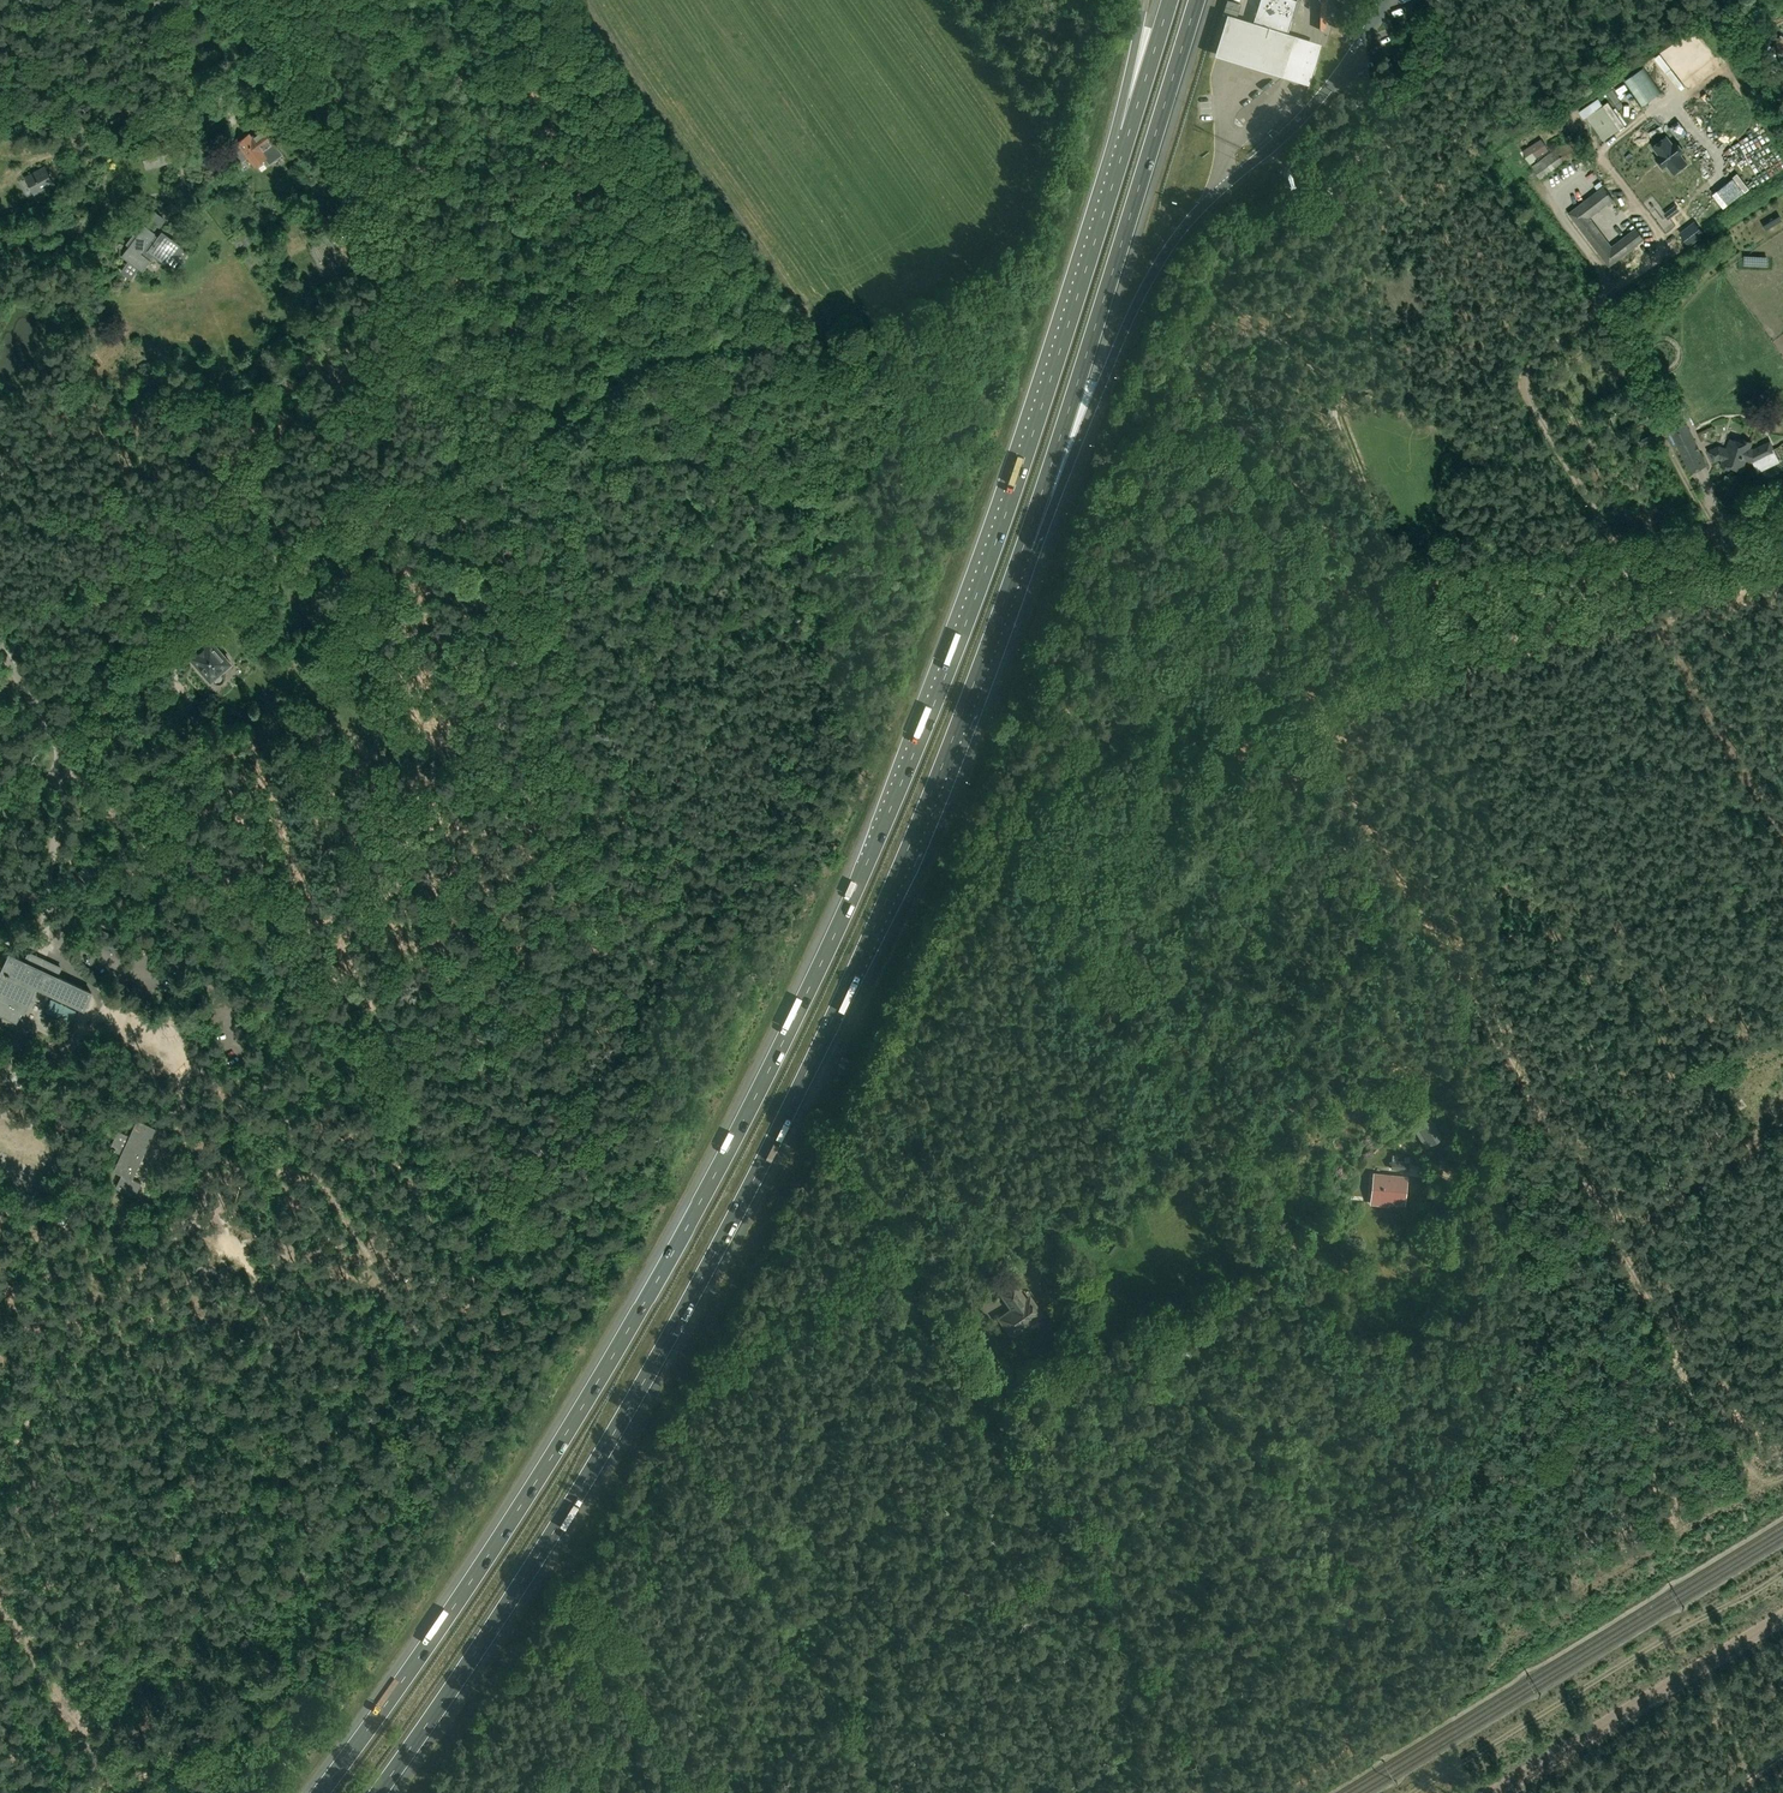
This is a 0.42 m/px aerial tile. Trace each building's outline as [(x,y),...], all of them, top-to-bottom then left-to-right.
[(1281,26),(1289,2),(1284,1),(1284,0),(1260,0),(1258,7),(1262,8),(1258,19),(1281,26)] [(1228,8),(1214,49),(1310,79),(1323,38),(1228,8)] [(1645,69),(1627,81),(1644,105),(1662,94),(1645,69)] [(1663,72),(1668,85),(1676,82),(1671,69),(1663,72)] [(1589,119),(1602,138),(1619,127),(1598,97),(1580,110),(1587,120),(1589,119)] [(1247,104),(1250,109),(1253,108),(1256,112),(1263,107),(1256,98),(1247,104)] [(1705,114),(1717,110),(1715,103),(1703,107),(1705,114)] [(247,127),(263,115),(257,106),(241,117),(247,127)] [(159,114),(145,119),(153,138),(166,134),(159,114)] [(1542,133),(1558,123),(1552,114),(1536,124),(1542,133)] [(1636,131),(1644,144),(1652,138),(1644,126),(1636,131)] [(240,140),(229,148),(235,155),(240,162),(244,159),(247,156),(251,161),(254,165),(257,164),(262,160),(265,158),(267,161),(269,164),(276,159),(283,154),(278,149),(274,143),(268,135),(262,127),(257,132),(251,136),(249,133),(240,140)] [(1667,135),(1652,146),(1658,155),(1655,158),(1663,169),(1667,166),(1674,175),(1688,164),(1681,154),(1685,152),(1677,141),(1673,144),(1667,135)] [(1757,176),(1769,169),(1765,162),(1770,159),(1755,136),(1737,147),(1752,171),(1753,170),(1757,176)] [(1549,150),(1541,139),(1522,151),(1531,163),(1535,161),(1534,160),(1549,150)] [(1579,155),(1570,141),(1532,166),(1540,179),(1579,155)] [(45,167),(27,177),(35,192),(47,186),(50,191),(56,188),(45,167)] [(1594,185),(1597,190),(1568,212),(1609,266),(1645,238),(1636,227),(1612,245),(1590,217),(1614,198),(1604,185),(1603,185),(1600,181),(1594,185)] [(1677,204),(1666,212),(1670,218),(1681,209),(1677,204)] [(165,219),(154,211),(148,218),(159,227),(165,219)] [(1696,221),(1682,231),(1691,245),(1706,234),(1696,221)] [(341,227),(337,223),(332,226),(328,230),(333,235),(337,239),(341,235),(345,231),(341,227)] [(128,260),(120,271),(130,278),(138,268),(142,271),(150,259),(141,253),(155,233),(145,225),(137,236),(133,234),(126,244),(129,246),(122,256),(128,260)] [(161,231),(158,236),(147,251),(153,255),(165,264),(166,264),(172,255),(181,261),(188,251),(179,245),(180,245),(161,231)] [(1775,256),(1775,248),(1751,248),(1751,256),(1775,256)] [(1679,403),(1669,381),(1658,386),(1669,408),(1679,403)] [(1672,431),(1691,470),(1705,464),(1686,424),(1672,431)] [(1657,444),(1651,434),(1638,441),(1643,451),(1657,444)] [(1709,451),(1714,460),(1720,458),(1731,461),(1730,464),(1738,467),(1742,466),(1745,458),(1754,461),(1763,456),(1759,447),(1754,449),(1742,445),(1743,442),(1734,440),(1731,441),(1728,449),(1718,446),(1709,451)] [(223,675),(219,671),(230,662),(209,639),(190,656),(210,679),(211,678),(215,682),(216,683),(218,683),(219,683),(221,683),(222,682),(223,681),(224,680),(224,678),(224,677),(223,675)] [(101,931),(96,944),(112,950),(117,937),(101,931)] [(16,1023),(33,985),(85,1009),(92,993),(58,977),(62,968),(28,952),(24,961),(10,954),(2,971),(6,973),(0,986),(0,1015),(16,1023)] [(1431,1118),(1418,1126),(1430,1146),(1443,1138),(1431,1118)] [(132,1179),(155,1128),(137,1119),(129,1136),(118,1130),(109,1149),(121,1154),(113,1171),(121,1175),(116,1187),(134,1196),(141,1183),(132,1179)] [(1449,1144),(1448,1158),(1465,1160),(1467,1146),(1449,1144)] [(1392,1155),(1391,1169),(1409,1171),(1410,1157),(1392,1155)] [(1404,1203),(1407,1177),(1392,1176),(1392,1178),(1374,1176),(1372,1198),(1389,1200),(1389,1202),(1404,1203)] [(997,1317),(1012,1338),(1045,1314),(1031,1294),(1027,1296),(1016,1281),(999,1293),(1010,1308),(997,1317)]
